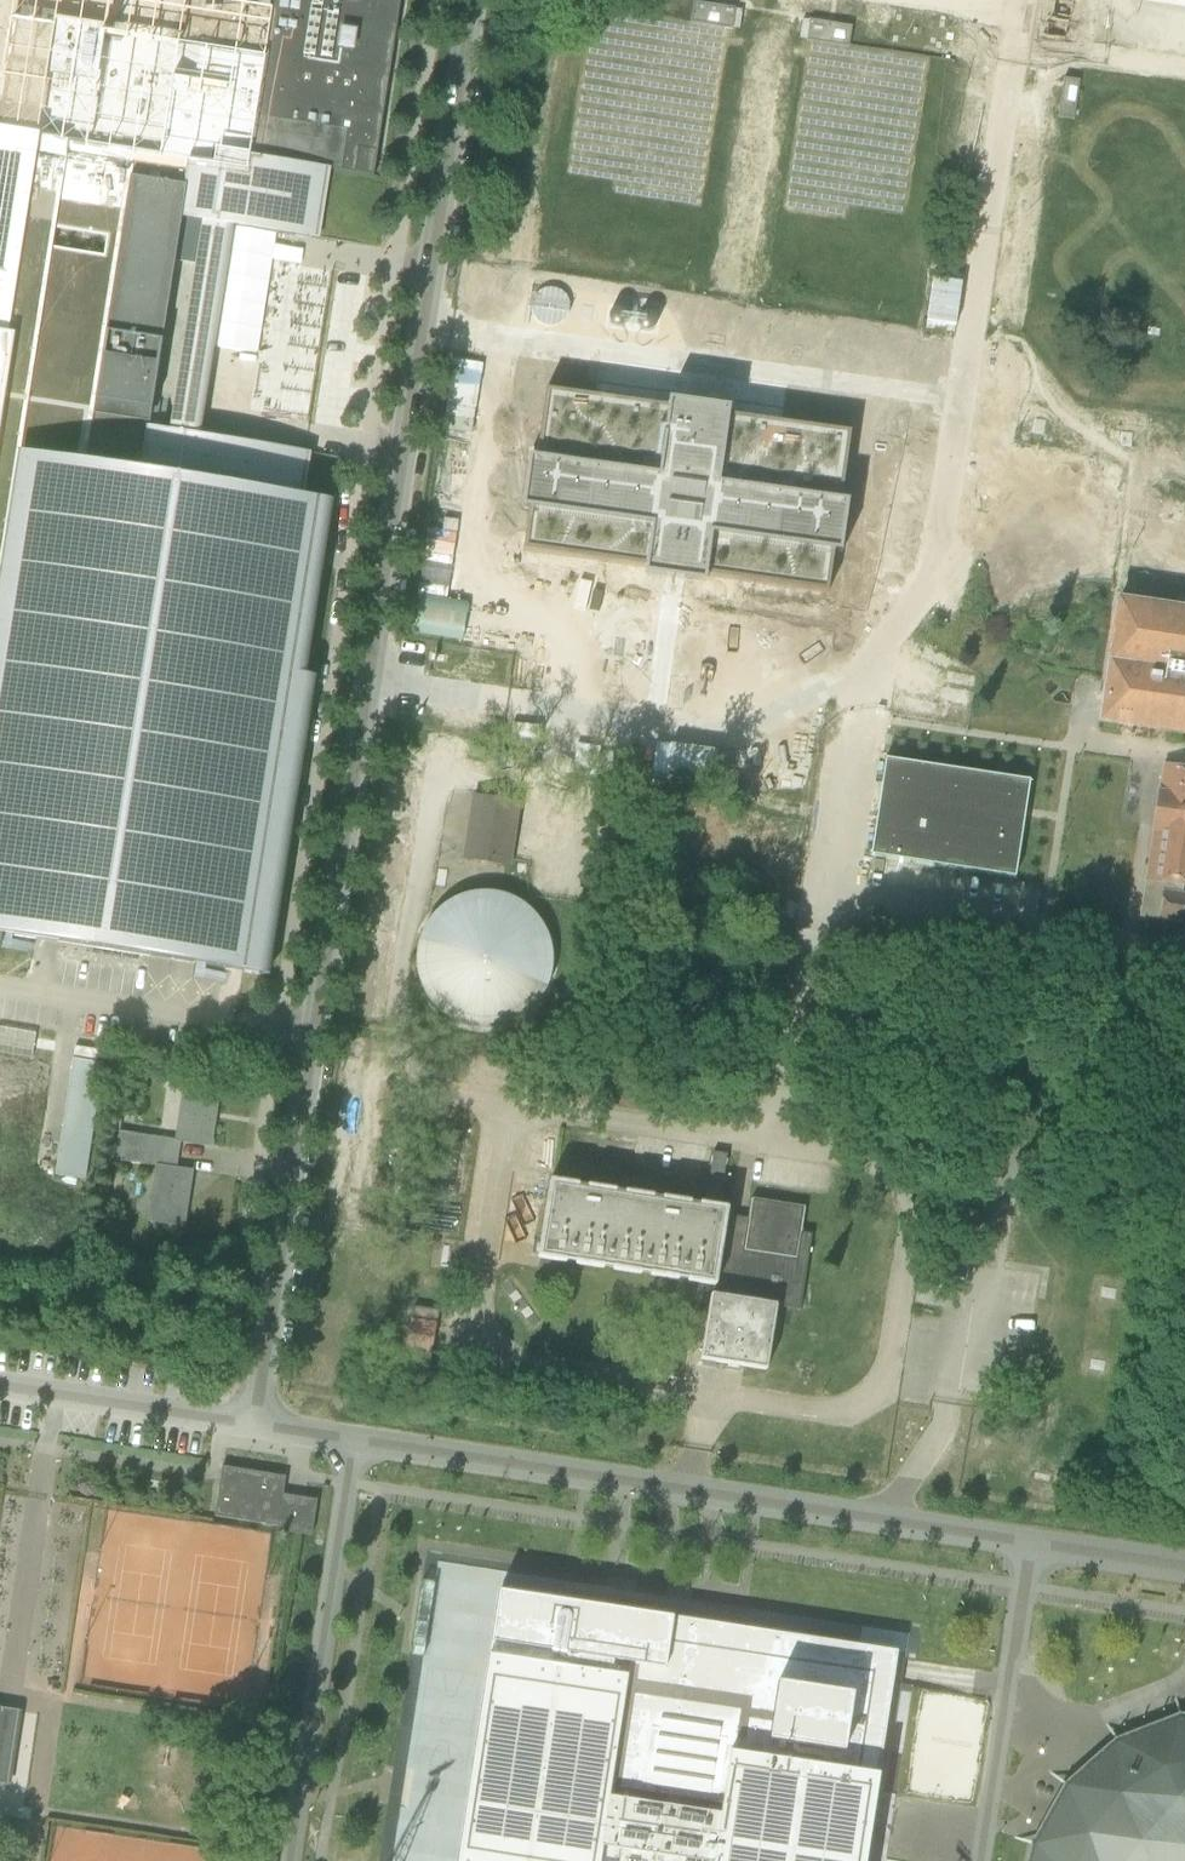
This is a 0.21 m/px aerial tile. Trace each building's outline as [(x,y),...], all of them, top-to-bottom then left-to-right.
[(1,935),(262,976),(309,677),(281,672),(298,564),(287,562),(290,547),(301,549),(309,499),(297,497),(304,454),(304,452),(195,435),(228,226),(311,239),(322,170),(386,180),(386,179),(380,178),(373,176),(375,163),(377,152),(384,104),(398,16),(400,0),(267,0),(264,20),(257,61),(217,54),(154,44),(129,39),(103,35),(105,27),(52,18),(50,26),(9,20),(0,73),(0,564),(18,453),(57,459),(52,490),(41,488),(41,490),(52,492),(44,542),(33,540),(33,542),(44,544),(36,593),(25,592),(25,594),(36,595),(33,613),(0,608),(0,944),(1,935)] [(264,20),(161,3),(144,0),(12,0),(9,20),(50,26),(52,18),(105,27),(103,35),(129,39),(154,44),(217,54),(257,61),(264,20)] [(734,9),(692,2),(689,23),(732,29),(732,28),(739,29),(742,11),(734,9)] [(848,47),(851,27),(809,20),(809,21),(802,20),(799,39),(806,40),(806,41),(848,47)] [(1063,78),(1057,118),(1073,120),(1079,80),(1063,78)] [(554,390),(533,551),(670,569),(672,557),(702,561),(700,573),(835,590),(856,433),(554,390)] [(1184,735),(1184,611),(1117,601),(1099,721),(1184,735)] [(884,759),(869,856),(1014,878),(1029,781),(884,759)] [(1140,916),(1184,923),(1184,896),(1181,895),(1182,886),(1184,886),(1184,769),(1163,766),(1140,916)] [(464,860),(501,865),(511,802),(474,797),(464,860)] [(424,945),(423,951),(422,956),(422,962),(422,967),(423,972),(425,978),(426,983),(429,988),(431,993),(434,997),(438,1001),(442,1005),(446,1009),(450,1012),(455,1015),(460,1017),(465,1019),(470,1020),(475,1021),(481,1022),(486,1022),(492,1022),(497,1021),(502,1020),(508,1018),(512,1016),(517,1013),(522,1010),(526,1006),(530,1003),(533,999),(537,994),(539,989),(542,985),(544,980),(545,974),(546,969),(547,963),(547,958),(547,953),(546,947),(545,942),(543,937),(541,932),(538,927),(535,923),(532,918),(528,914),(524,911),(519,908),(515,905),(510,902),(505,900),(499,899),(494,898),(488,897),(483,897),(477,897),(472,898),(467,900),(462,901),(456,904),(452,906),(447,909),(443,913),(439,917),(435,921),(432,925),(429,930),(427,935),(425,940),(424,945)] [(252,1043),(241,1042),(239,1055),(250,1057),(252,1043)] [(72,1059),(55,1175),(84,1180),(102,1064),(72,1059)] [(176,1139),(176,1140),(210,1146),(210,1144),(209,1144),(214,1111),(215,1111),(218,1092),(204,1090),(184,1086),(181,1106),(182,1106),(177,1139),(176,1139)] [(116,1161),(145,1166),(150,1137),(120,1133),(116,1161)] [(704,1198),(725,1201),(732,1152),(712,1149),(704,1198)] [(152,1201),(149,1220),(183,1226),(186,1207),(185,1206),(190,1174),(191,1174),(191,1172),(173,1169),(157,1167),(157,1168),(152,1201)] [(539,1256),(651,1273),(714,1283),(702,1358),(764,1368),(774,1306),(797,1309),(797,1310),(799,1310),(811,1234),(798,1232),(801,1208),(752,1201),(750,1213),(551,1182),(539,1256)] [(428,1372),(438,1312),(413,1307),(403,1368),(428,1372)] [(289,1528),(288,1532),(290,1532),(290,1531),(311,1535),(311,1533),(310,1533),(315,1500),(314,1499),(314,1500),(292,1497),(292,1499),(282,1497),(285,1477),(222,1467),(214,1516),(289,1528)] [(423,1657),(434,1583),(422,1581),(410,1655),(423,1657)] [(895,1675),(898,1652),(498,1591),(457,1860),(866,1860),(895,1675)] [(922,1693),(913,1777),(944,1780),(943,1795),(972,1798),(983,1699),(922,1693)] [(1184,1717),(1180,1717),(1176,1696),(1174,1697),(1178,1717),(1117,1741),(1106,1723),(1105,1724),(1115,1742),(1066,1784),(1050,1772),(1049,1773),(1065,1786),(1034,1843),(1014,1836),(1013,1839),(1033,1845),(1029,1860),(1184,1860),(1184,1715),(1184,1717)]
